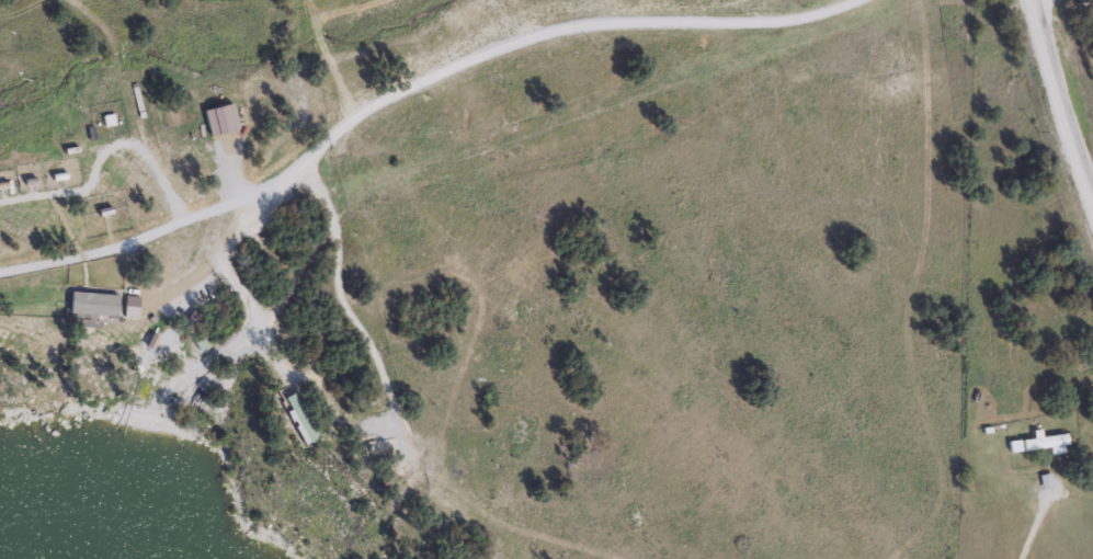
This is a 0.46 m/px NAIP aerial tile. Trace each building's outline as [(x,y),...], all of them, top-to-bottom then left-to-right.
[(195,342),(203,338),(207,346),(198,351),(195,342)] [(284,397),(294,392),(319,437),(309,442),(284,397)] [(1021,440),(1066,433),(1067,443),(1023,449),(1021,440)] [(1043,488),(1040,475),(1051,472),(1054,486),(1043,488)]
